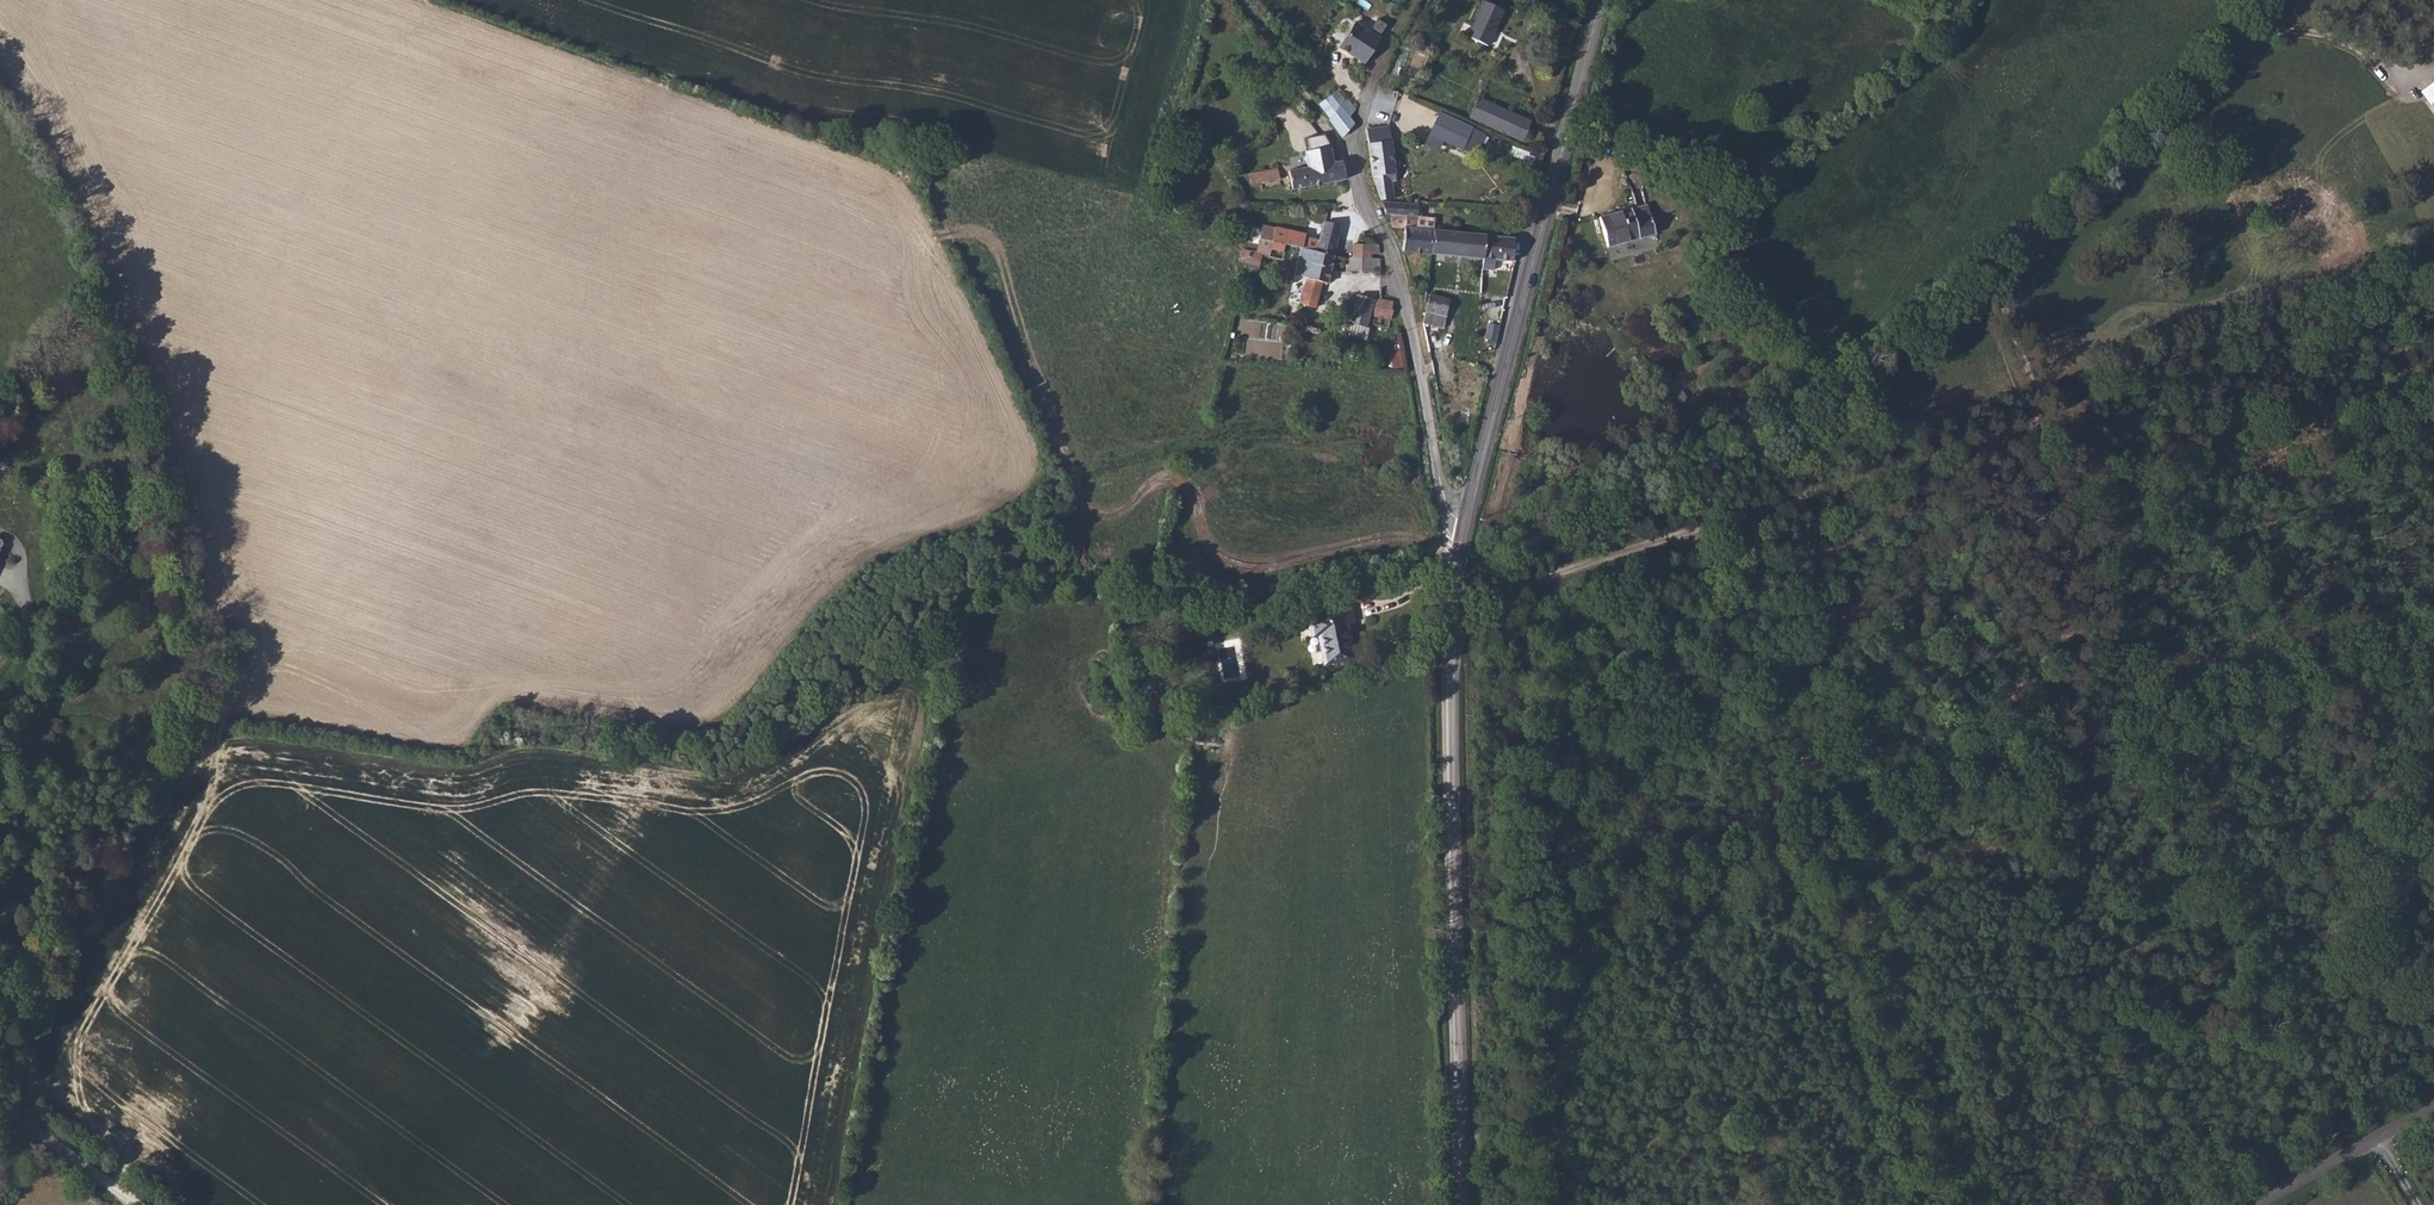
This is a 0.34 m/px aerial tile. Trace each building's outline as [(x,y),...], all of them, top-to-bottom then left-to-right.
[(1474,48),(1493,56),(1509,21),(1489,13),(1474,48)] [(1366,65),(1385,37),(1359,19),(1339,46),(1366,65)] [(1322,101),(1331,116),(1348,105),(1340,91),(1322,101)] [(1543,119),(1490,94),(1479,116),(1534,143),(1543,119)] [(1354,116),(1359,113),(1353,102),(1348,105),(1331,116),(1341,134),(1356,124),(1354,116)] [(1439,113),(1429,136),(1462,152),(1472,129),(1439,113)] [(1365,129),(1370,178),(1376,194),(1381,201),(1389,200),(1387,175),(1392,175),(1386,128),(1365,129)] [(1311,164),(1295,164),(1295,183),(1349,179),(1348,158),(1338,160),(1338,146),(1309,149),(1311,164)] [(1281,164),(1255,165),(1255,176),(1283,175),(1281,164)] [(1745,204),(1724,194),(1720,207),(1740,215),(1745,204)] [(1426,201),(1390,201),(1394,208),(1400,207),(1401,219),(1413,223),(1406,246),(1435,249),(1436,225),(1444,226),(1444,214),(1430,213),(1430,209),(1426,210),(1426,201)] [(1660,210),(1613,219),(1620,250),(1668,240),(1660,210)] [(1276,241),(1294,247),(1296,238),(1310,242),(1341,251),(1349,220),(1330,215),(1325,233),(1310,229),(1311,226),(1281,218),(1276,241)] [(1502,258),(1523,260),(1524,235),(1444,226),(1436,225),(1435,249),(1480,255),(1492,257),(1493,267),(1502,267),(1502,258)] [(1375,238),(1376,247),(1385,246),(1386,236),(1375,238)] [(1245,247),(1253,250),(1255,243),(1248,240),(1245,247)] [(1335,277),(1341,251),(1310,242),(1304,270),(1314,272),(1306,301),(1320,305),(1329,276),(1335,277)] [(1255,243),(1253,250),(1252,253),(1267,255),(1268,246),(1255,243)] [(1354,266),(1384,265),(1387,265),(1386,252),(1376,253),(1357,255),(1355,255),(1354,266)] [(1433,311),(1452,317),(1458,296),(1437,290),(1434,301),(1432,311),(1433,311)] [(1380,296),(1364,292),(1358,322),(1373,325),(1380,296)] [(1398,298),(1385,294),(1383,311),(1395,314),(1398,298)] [(1430,321),(1434,322),(1450,325),(1452,317),(1433,311),(1432,311),(1430,321)] [(1392,351),(1392,366),(1400,366),(1400,351),(1392,351)] [(1324,616),(1307,619),(1310,635),(1315,634),(1323,663),(1353,656),(1343,622),(1351,621),(1347,604),(1323,611),(1324,616)]
